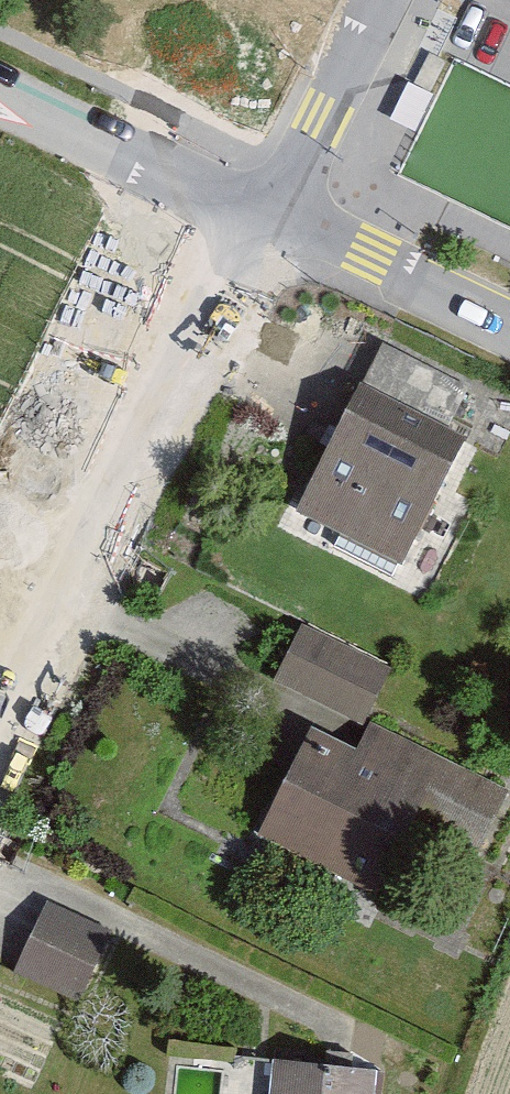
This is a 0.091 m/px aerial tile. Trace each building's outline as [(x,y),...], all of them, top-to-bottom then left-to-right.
[(467,430),(364,377),(295,510),(340,533),(334,544),(393,575),(467,430)] [(394,671),(305,626),(273,690),(363,735),(394,671)] [(265,843),(375,898),(408,830),(479,867),(509,802),(509,797),(372,729),(359,755),(319,735),(265,843)] [(110,944),(46,912),(12,981),(76,1013),(110,944)] [(379,1070),(257,1058),(253,1093),(377,1093),(379,1070)]
